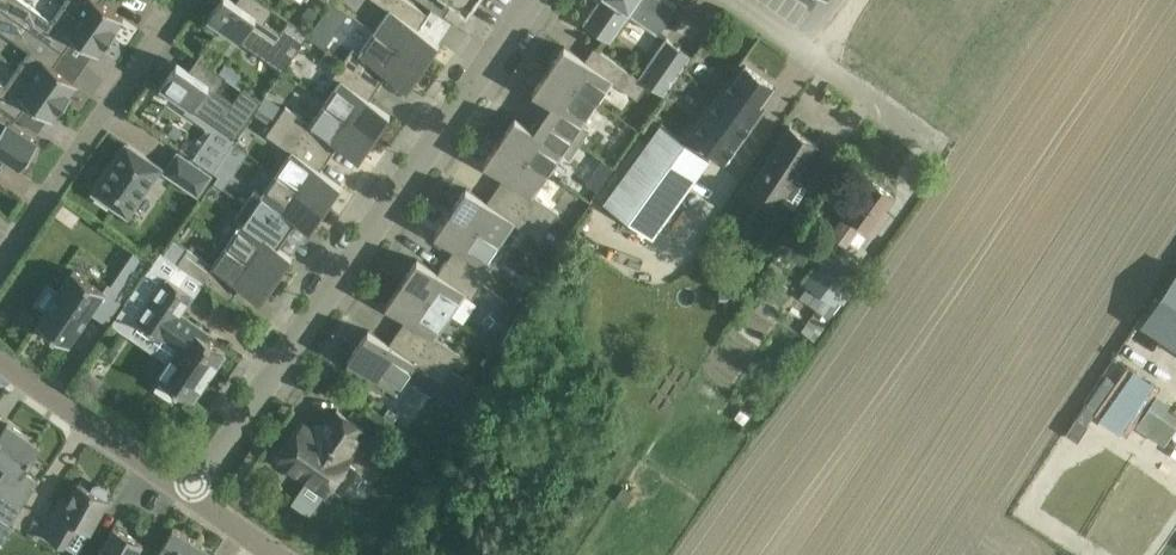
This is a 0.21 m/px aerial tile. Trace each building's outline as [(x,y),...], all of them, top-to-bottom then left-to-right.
[(22,0),(0,0),(0,7),(62,52),(63,50),(72,37),(73,38),(97,55),(98,53),(104,44),(105,45),(107,43),(111,37),(63,4),(63,3),(51,19),(51,20),(22,0)] [(112,35),(116,30),(115,29),(122,19),(98,1),(99,0),(65,0),(63,3),(63,4),(111,37),(112,35)] [(259,0),(237,0),(235,2),(232,0),(219,0),(206,19),(282,72),(308,34),(289,21),(281,33),(266,22),(274,10),(259,0)] [(423,66),(439,43),(418,29),(427,15),(405,0),(374,0),(388,10),(374,32),(423,66)] [(439,14),(448,0),(419,0),(439,14)] [(467,10),(474,0),(452,0),(467,10)] [(583,22),(611,41),(630,14),(657,33),(676,5),(669,0),(598,0),(583,22)] [(321,12),(309,4),(302,15),(313,23),(321,12)] [(66,100),(70,94),(69,93),(76,83),(52,66),(62,52),(0,7),(0,30),(29,51),(17,68),(18,69),(65,102),(66,100)] [(330,31),(318,22),(308,35),(321,45),(330,31)] [(342,62),(378,87),(387,74),(407,88),(423,66),(374,32),(359,53),(352,48),(342,62)] [(665,37),(638,76),(664,94),(691,55),(665,37)] [(584,61),(564,47),(548,69),(597,103),(612,82),(637,99),(647,85),(594,48),(584,61)] [(225,78),(219,73),(197,58),(188,71),(176,62),(159,88),(181,103),(176,110),(186,117),(191,110),(235,140),(261,102),(241,88),(233,99),(217,89),(225,78)] [(325,103),(374,137),(390,114),(369,100),(378,87),(342,62),(332,76),(339,81),(325,103)] [(225,78),(235,84),(242,74),(226,63),(219,73),(225,78)] [(753,121),(749,118),(773,85),(746,65),(722,98),(717,95),(690,133),(726,159),(753,121)] [(0,82),(0,106),(16,117),(17,116),(26,102),(28,103),(51,119),(52,117),(58,109),(59,110),(65,102),(18,69),(17,68),(5,84),(5,85),(0,82)] [(544,119),(579,144),(589,130),(582,125),(597,103),(548,69),(532,92),(543,100),(534,113),(544,119)] [(275,121),(329,158),(337,145),(358,159),(374,137),(325,103),(310,124),(285,107),(275,121)] [(579,144),(544,119),(534,113),(526,125),(515,118),(499,140),(548,174),(563,153),(570,158),(579,144)] [(0,117),(0,169),(3,165),(1,163),(4,158),(21,169),(38,142),(0,117)] [(276,174),(325,208),(340,185),(320,171),(329,158),(275,121),(265,135),(290,152),(276,174)] [(603,200),(653,237),(710,158),(660,122),(603,200)] [(789,125),(752,182),(780,200),(818,144),(789,125)] [(829,133),(799,180),(815,190),(845,144),(829,133)] [(548,174),(499,140),(483,163),(504,177),(495,190),(549,227),(558,213),(533,196),(548,174)] [(160,168),(126,145),(94,192),(97,195),(94,200),(107,208),(110,204),(127,215),(160,168)] [(177,149),(162,171),(197,196),(213,174),(177,149)] [(297,222),(309,230),(325,208),(276,174),(261,195),(254,190),(244,204),(288,235),(297,222)] [(846,245),(862,223),(875,232),(889,212),(884,209),(893,196),(863,174),(839,206),(845,211),(829,233),(846,245)] [(549,227),(495,190),(486,203),(465,189),(450,211),(499,245),(514,224),(539,241),(549,227)] [(276,279),(291,256),(279,248),(288,235),(244,204),(235,219),(241,223),(227,245),(276,279)] [(499,245),(450,211),(434,234),(455,248),(446,261),(481,286),(491,271),(484,267),(499,245)] [(276,279),(227,245),(212,266),(173,240),(163,254),(230,301),(239,287),(260,301),(276,279)] [(726,253),(708,242),(701,253),(720,264),(726,253)] [(809,283),(799,295),(817,310),(801,330),(813,340),(827,322),(825,321),(840,302),(841,303),(856,284),(852,280),(862,268),(834,246),(806,281),(809,283)] [(150,263),(134,253),(129,260),(145,271),(150,263)] [(772,259),(754,283),(761,288),(772,272),(775,274),(781,265),(772,259)] [(481,286),(446,261),(437,274),(416,260),(401,282),(450,316),(465,295),(471,300),(481,286)] [(208,333),(179,314),(192,295),(150,266),(113,319),(129,329),(136,320),(162,338),(163,337),(179,348),(158,378),(161,381),(155,390),(170,400),(176,391),(191,401),(225,352),(204,338),(208,333)] [(104,290),(73,269),(37,323),(69,344),(91,311),(105,321),(124,294),(108,284),(104,290)] [(450,316),(401,282),(385,305),(406,319),(397,332),(477,388),(478,386),(451,368),(460,355),(435,338),(450,316)] [(416,366),(439,382),(433,391),(464,412),(477,388),(397,332),(388,345),(367,331),(347,360),(356,366),(352,373),(382,393),(386,387),(396,394),(416,366)] [(83,373),(75,385),(92,396),(100,384),(83,373)] [(1135,425),(1164,445),(1175,427),(1175,414),(1167,408),(1170,403),(1156,394),(1135,425)] [(319,425),(314,426),(311,430),(303,424),(278,461),(325,494),(330,487),(340,494),(356,471),(346,464),(351,457),(347,455),(364,430),(335,410),(323,428),(319,425)] [(23,505),(39,481),(23,470),(40,445),(8,422),(0,434),(0,458),(9,464),(0,477),(0,490),(23,505)] [(93,490),(79,482),(68,501),(60,497),(40,531),(64,545),(76,524),(90,532),(108,499),(106,498),(109,492),(107,488),(99,483),(96,485),(93,490)] [(23,505),(0,490),(0,517),(10,524),(23,505)] [(97,554),(135,554),(142,542),(114,526),(97,554)] [(159,549),(156,554),(213,554),(214,553),(173,528),(159,549)] [(81,547),(77,554),(96,554),(81,547)]
